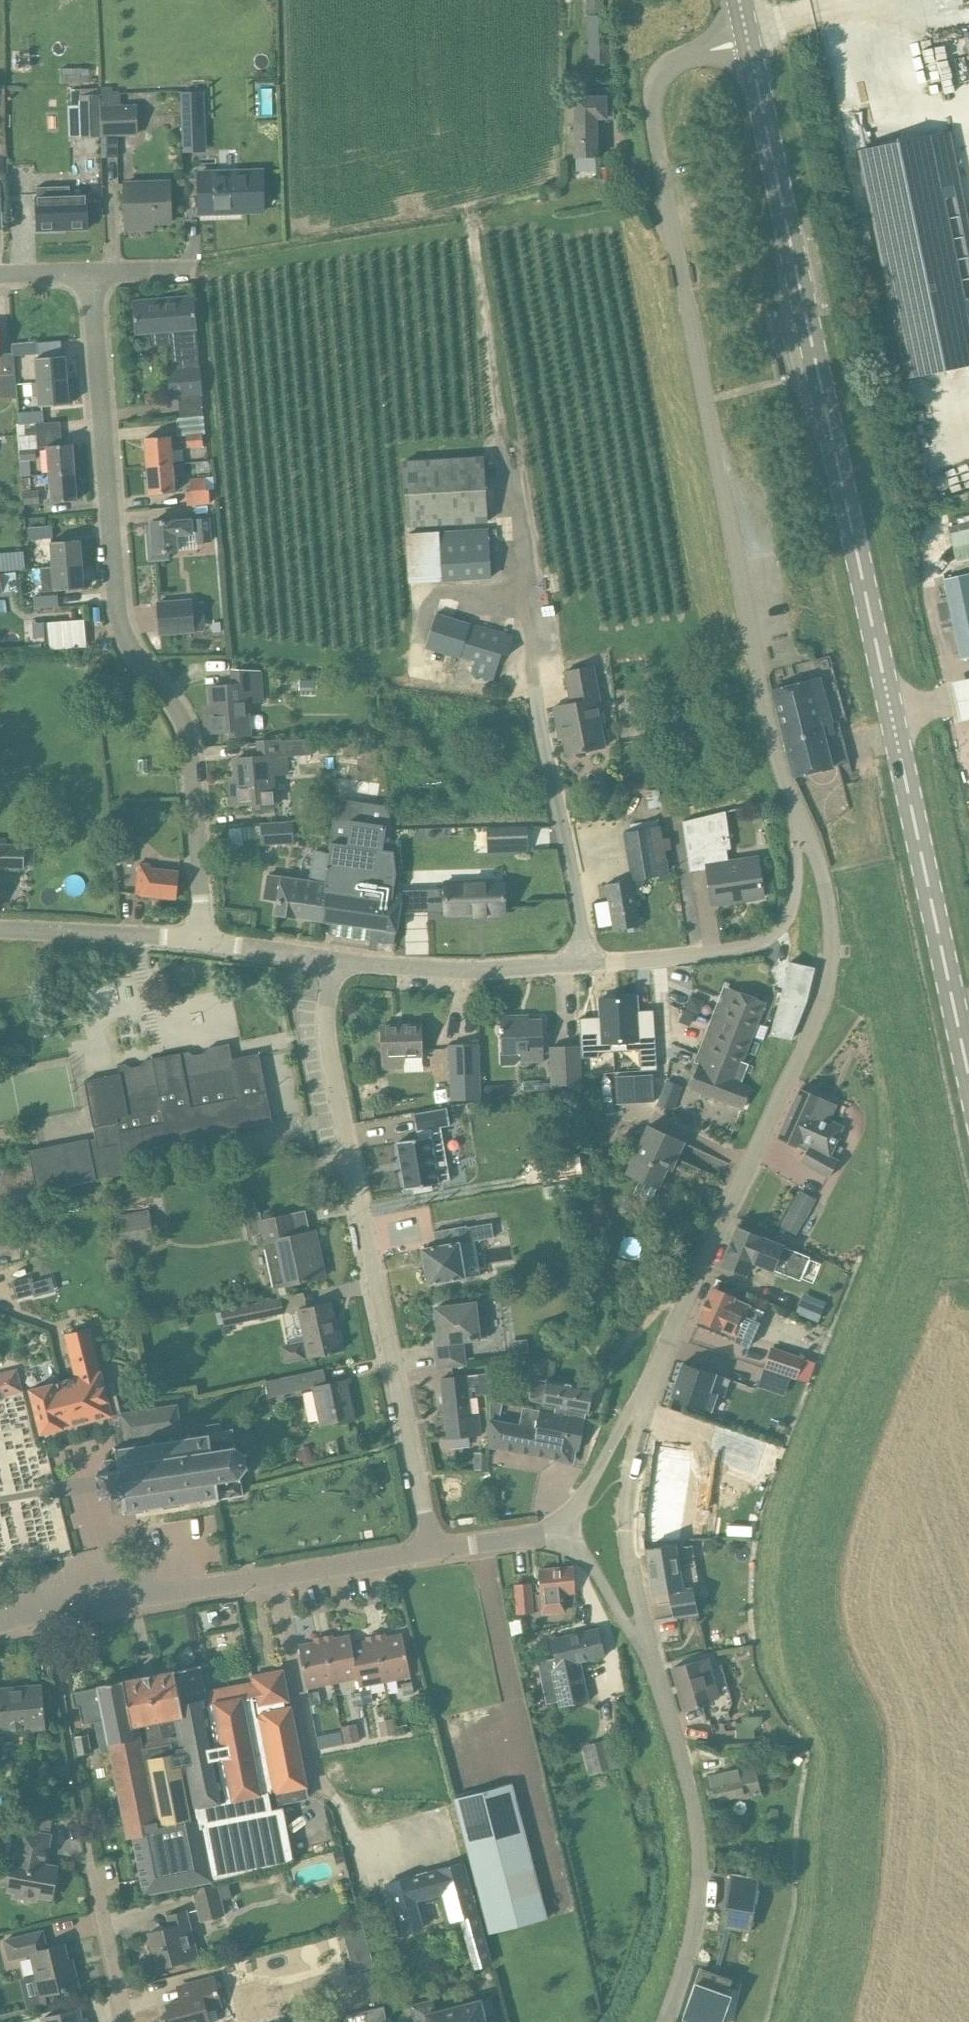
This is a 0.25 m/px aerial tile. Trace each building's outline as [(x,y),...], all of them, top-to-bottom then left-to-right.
[(586,15),(606,14),(605,0),(586,0),(586,15)] [(607,65),(606,46),(593,47),(594,65),(607,65)] [(99,136),(97,88),(81,89),(83,136),(99,136)] [(204,151),(203,92),(181,93),(182,151),(204,151)] [(606,106),(606,97),(576,97),(576,156),(596,156),(596,118),(614,118),(614,106),(606,106)] [(135,134),(134,106),(102,107),(103,135),(135,134)] [(858,150),(905,379),(922,375),(968,365),(968,227),(949,132),(858,150)] [(264,211),(262,170),(198,172),(200,213),(201,213),(201,210),(241,208),(241,212),(264,211)] [(126,183),(126,224),(126,230),(153,229),(153,223),(171,222),(170,187),(153,188),(152,182),(126,183)] [(71,187),(36,188),(38,231),(89,228),(88,196),(71,196),(71,187)] [(135,307),(137,333),(172,330),(175,370),(169,371),(171,396),(201,394),(194,302),(135,307)] [(38,354),(37,343),(13,345),(14,356),(38,354)] [(38,383),(67,380),(65,356),(36,358),(38,383)] [(16,374),(0,374),(0,399),(18,398),(16,374)] [(38,383),(33,383),(34,396),(39,395),(40,407),(50,406),(70,404),(67,380),(38,383)] [(31,476),(22,476),(19,429),(36,427),(35,424),(45,423),(44,411),(19,413),(20,425),(17,425),(21,477),(31,476)] [(38,448),(36,427),(19,429),(22,476),(31,476),(30,461),(37,460),(36,449),(38,448)] [(204,446),(203,434),(186,436),(187,447),(204,446)] [(145,438),(147,466),(173,464),(171,436),(145,438)] [(49,474),(75,472),(73,444),(47,446),(49,474)] [(489,522),(486,457),(405,461),(408,526),(489,522)] [(173,464),(147,466),(149,494),(175,492),(173,464)] [(77,500),(75,472),(49,474),(51,502),(77,500)] [(206,490),(205,477),(190,478),(191,491),(186,491),(187,505),(211,503),(210,489),(206,490)] [(214,477),(205,477),(206,490),(210,489),(215,489),(214,477)] [(40,503),(39,490),(24,491),(25,505),(24,505),(25,519),(45,517),(44,503),(40,503)] [(962,516),(963,522),(962,523),(964,532),(952,535),(958,560),(968,558),(968,514),(962,516)] [(196,532),(197,543),(209,542),(207,519),(195,520),(196,528),(192,528),(191,520),(175,521),(175,520),(152,522),(152,532),(148,532),(150,558),(172,556),(172,551),(178,551),(176,533),(192,532),(196,532)] [(53,538),(52,527),(28,528),(29,539),(53,538)] [(490,578),(487,530),(405,534),(408,582),(490,578)] [(50,542),(52,567),(82,564),(80,540),(50,542)] [(24,552),(0,554),(0,571),(25,568),(24,552)] [(84,589),(82,564),(52,567),(41,568),(43,592),(84,589)] [(945,580),(948,597),(937,600),(944,632),(955,629),(961,658),(968,657),(968,575),(945,580)] [(59,607),(58,595),(33,597),(34,609),(59,607)] [(195,632),(193,600),(158,603),(161,634),(195,632)] [(469,622),(437,613),(425,647),(459,658),(460,656),(476,661),(472,673),(492,680),(496,668),(500,653),(509,656),(514,635),(469,622)] [(86,619),(48,620),(49,648),(86,647),(86,619)] [(601,709),(593,666),(565,671),(571,704),(554,707),(558,729),(562,728),(567,754),(604,747),(597,709),(601,709)] [(260,672),(233,671),(233,686),(210,688),(213,732),(230,731),(231,736),(250,734),(248,702),(263,701),(260,672)] [(824,736),(834,734),(820,678),(811,681),(772,690),(785,741),(794,777),(832,768),(824,736)] [(963,719),(968,718),(968,678),(954,682),(963,719)] [(316,680),(302,680),(302,698),(316,698),(316,680)] [(260,757),(235,759),(239,804),(256,802),(256,808),(275,806),(273,774),(288,773),(286,756),(312,754),(311,743),(311,740),(294,741),(285,741),(285,740),(278,741),(259,742),(258,742),(260,757)] [(376,800),(382,765),(341,758),(335,792),(376,800)] [(608,796),(601,804),(603,810),(610,811),(616,803),(615,797),(608,796)] [(337,798),(334,819),(360,822),(363,801),(337,798)] [(267,875),(264,898),(278,900),(276,914),(323,921),(331,922),(329,934),(371,940),(371,937),(379,938),(378,941),(394,944),(397,924),(402,894),(393,892),(395,873),(388,805),(388,804),(377,803),(363,801),(360,822),(334,819),(329,853),(315,851),(310,881),(281,877),(267,875)] [(705,853),(707,865),(728,862),(726,850),(731,849),(725,811),(682,821),(688,855),(705,853)] [(295,842),(294,823),(262,825),(263,845),(295,842)] [(632,880),(606,884),(613,930),(640,926),(635,895),(643,894),(641,879),(668,874),(660,826),(644,829),(624,832),(632,880)] [(528,827),(502,827),(503,852),(528,851),(527,828),(528,828),(528,827)] [(0,844),(0,867),(24,869),(26,846),(0,844)] [(757,857),(728,862),(707,865),(713,905),(714,905),(713,899),(745,894),(745,900),(763,897),(757,857)] [(151,867),(151,863),(140,862),(138,874),(136,894),(176,898),(179,870),(156,867),(151,867)] [(445,889),(428,889),(428,890),(428,912),(446,911),(446,914),(471,913),(471,915),(503,914),(504,914),(504,893),(503,893),(503,887),(503,880),(480,881),(450,882),(445,882),(445,889)] [(814,969),(789,962),(781,995),(771,1034),(791,1039),(806,1001),(814,969)] [(765,1003),(729,988),(721,1007),(690,1088),(742,1108),(751,1088),(741,1084),(749,1064),(742,1062),(765,1003)] [(685,1009),(689,997),(674,992),(670,1004),(685,1009)] [(600,1017),(579,1018),(582,1058),(599,1057),(599,1052),(621,1051),(618,998),(616,998),(616,996),(603,996),(603,999),(599,999),(600,1017)] [(639,997),(620,998),(623,1051),(641,1050),(642,1071),(659,1070),(656,1010),(639,1011),(639,997)] [(500,1053),(500,1066),(515,1065),(522,1058),(522,1062),(542,1061),(541,1021),(520,1021),(520,1016),(502,1017),(502,1028),(500,1028),(500,1032),(502,1032),(503,1052),(500,1053)] [(422,1055),(420,1025),(382,1027),(383,1069),(403,1068),(403,1056),(422,1055)] [(450,1044),(452,1100),(480,1099),(478,1043),(450,1044)] [(85,1081),(96,1138),(119,1134),(125,1162),(151,1157),(240,1140),(238,1127),(272,1121),(259,1054),(232,1059),(229,1044),(208,1048),(204,1053),(193,1055),(188,1052),(144,1060),(141,1066),(131,1068),(125,1064),(117,1066),(119,1074),(85,1081)] [(579,1046),(550,1047),(552,1085),(581,1083),(580,1058),(579,1046)] [(652,1073),(614,1074),(616,1103),(653,1102),(652,1073)] [(371,1082),(358,1089),(365,1103),(378,1096),(371,1082)] [(489,1085),(482,1086),(482,1099),(494,1098),(493,1089),(489,1085)] [(835,1105),(802,1089),(779,1139),(806,1151),(802,1162),(830,1177),(839,1161),(829,1156),(842,1128),(829,1122),(832,1116),(830,1115),(835,1105)] [(660,1096),(657,1104),(672,1110),(675,1102),(660,1096)] [(450,1125),(447,1108),(414,1114),(417,1131),(418,1131),(419,1138),(398,1142),(406,1189),(414,1188),(414,1192),(432,1189),(431,1185),(438,1183),(434,1160),(445,1158),(440,1127),(450,1125)] [(604,1116),(596,1116),(596,1125),(605,1125),(604,1116)] [(684,1142),(648,1126),(626,1173),(639,1179),(633,1194),(646,1199),(653,1197),(657,1187),(671,1158),(675,1160),(684,1142)] [(96,1138),(85,1140),(94,1180),(127,1174),(125,1162),(119,1134),(96,1138)] [(37,1191),(94,1180),(85,1140),(29,1151),(37,1191)] [(548,1157),(552,1181),(583,1176),(580,1153),(548,1157)] [(800,1191),(780,1227),(795,1235),(815,1199),(800,1191)] [(149,1210),(118,1215),(125,1250),(126,1249),(140,1247),(156,1244),(149,1210)] [(261,1212),(243,1216),(248,1237),(255,1243),(263,1241),(273,1288),(275,1287),(288,1284),(305,1281),(325,1277),(322,1261),(322,1260),(324,1260),(321,1247),(319,1247),(315,1231),(291,1236),(286,1215),(267,1220),(263,1220),(261,1212)] [(421,1273),(422,1279),(425,1282),(428,1281),(428,1284),(465,1277),(459,1243),(494,1237),(492,1224),(466,1228),(466,1226),(434,1231),(436,1246),(422,1249),(425,1268),(423,1268),(421,1273)] [(810,1257),(737,1227),(721,1266),(744,1275),(749,1262),(773,1272),(774,1269),(800,1280),(810,1257)] [(125,1256),(116,1258),(119,1272),(128,1270),(125,1256)] [(17,1266),(0,1270),(6,1293),(14,1291),(16,1301),(30,1297),(26,1280),(21,1281),(17,1266)] [(288,1284),(275,1287),(277,1296),(290,1294),(288,1284)] [(746,1318),(752,1305),(713,1287),(698,1320),(737,1338),(735,1342),(748,1348),(759,1323),(746,1318)] [(283,1312),(280,1297),(222,1310),(225,1325),(283,1312)] [(801,1298),(795,1313),(818,1322),(824,1307),(801,1298)] [(334,1321),(330,1303),(299,1310),(305,1341),(309,1357),(309,1359),(344,1352),(340,1330),(333,1332),(331,1322),(334,1321)] [(477,1318),(475,1303),(435,1308),(440,1344),(435,1344),(438,1368),(457,1366),(465,1365),(463,1342),(487,1339),(485,1317),(477,1318)] [(150,1315),(140,1317),(141,1325),(152,1323),(150,1315)] [(109,1415),(109,1417),(111,1416),(109,1411),(118,1409),(112,1384),(103,1386),(89,1329),(66,1335),(77,1378),(59,1383),(65,1404),(76,1401),(78,1408),(90,1405),(93,1419),(109,1415)] [(527,1338),(508,1341),(510,1354),(529,1352),(527,1338)] [(309,1357),(305,1341),(282,1346),(285,1362),(309,1357)] [(772,1348),(765,1369),(796,1379),(808,1383),(815,1363),(803,1359),(772,1348)] [(670,1396),(712,1411),(718,1395),(710,1392),(716,1374),(682,1362),(670,1396)] [(17,1369),(0,1373),(0,1398),(23,1392),(17,1369)] [(327,1384),(324,1370),(266,1382),(269,1397),(279,1395),(280,1399),(302,1394),(302,1390),(313,1387),(321,1424),(337,1421),(338,1424),(355,1420),(347,1379),(327,1384)] [(491,1394),(490,1374),(462,1377),(442,1379),(448,1438),(468,1436),(482,1435),(480,1415),(473,1415),(471,1388),(477,1387),(478,1395),(491,1394)] [(542,1402),(541,1411),(585,1419),(586,1412),(588,1413),(593,1389),(536,1378),(533,1381),(530,1396),(533,1400),(542,1402)] [(65,1404),(59,1383),(31,1390),(42,1432),(93,1419),(90,1405),(78,1408),(76,1401),(65,1404)] [(111,1416),(109,1417),(116,1446),(113,1445),(112,1448),(116,1451),(117,1463),(117,1464),(110,1458),(104,1460),(99,1465),(100,1471),(98,1471),(101,1495),(115,1493),(115,1496),(118,1498),(123,1497),(125,1510),(123,1513),(124,1514),(127,1511),(128,1511),(128,1514),(147,1512),(146,1508),(217,1497),(218,1501),(220,1500),(220,1499),(243,1495),(241,1481),(242,1480),(240,1477),(246,1468),(250,1469),(250,1467),(247,1466),(245,1455),(249,1453),(247,1451),(244,1453),(236,1448),(237,1444),(235,1443),(232,1428),(220,1431),(219,1423),(206,1425),(208,1435),(192,1437),(191,1432),(188,1433),(188,1438),(181,1439),(176,1404),(120,1415),(118,1409),(109,1411),(111,1416)] [(491,1419),(490,1446),(570,1461),(573,1449),(579,1450),(585,1419),(541,1411),(528,1408),(522,1407),(519,1424),(491,1419)] [(703,1438),(694,1461),(711,1467),(720,1444),(703,1438)] [(299,1453),(296,1454),(301,1466),(314,1462),(309,1446),(298,1449),(299,1453)] [(679,1541),(691,1453),(655,1447),(644,1519),(661,1522),(658,1542),(679,1541)] [(474,1452),(473,1469),(488,1470),(488,1453),(474,1452)] [(480,1516),(472,1517),(473,1524),(481,1523),(480,1516)] [(458,1519),(450,1520),(451,1527),(459,1526),(458,1519)] [(683,1590),(674,1545),(646,1549),(653,1595),(668,1592),(672,1618),(697,1613),(693,1589),(683,1590)] [(574,1592),(573,1567),(539,1570),(541,1594),(537,1594),(538,1609),(544,1608),(544,1607),(550,1607),(550,1613),(565,1612),(562,1593),(574,1592)] [(533,1612),(531,1584),(516,1585),(518,1613),(533,1612)] [(538,1662),(542,1681),(553,1679),(559,1707),(569,1705),(588,1701),(580,1661),(605,1656),(599,1628),(580,1633),(550,1639),(554,1658),(538,1662)] [(377,1639),(385,1681),(411,1676),(402,1634),(377,1639)] [(332,1682),(357,1677),(352,1644),(350,1635),(324,1640),(332,1682)] [(385,1681),(377,1639),(352,1644),(357,1677),(359,1686),(385,1681)] [(332,1682),(324,1640),(298,1645),(307,1687),(332,1682)] [(720,1698),(709,1659),(673,1669),(685,1711),(710,1703),(709,1701),(720,1698)] [(94,1722),(100,1752),(110,1750),(127,1838),(133,1837),(145,1894),(213,1880),(293,1860),(283,1808),(272,1811),(270,1805),(309,1797),(290,1708),(286,1708),(285,1702),(290,1701),(283,1667),(251,1674),(252,1681),(205,1690),(200,1665),(149,1675),(121,1681),(127,1716),(94,1722)] [(94,1722),(127,1716),(121,1681),(98,1685),(98,1687),(72,1692),(75,1707),(79,1707),(82,1724),(94,1722)] [(414,1693),(412,1682),(402,1683),(404,1695),(414,1693)] [(42,1684),(0,1688),(0,1732),(19,1731),(22,1755),(35,1754),(32,1730),(46,1729),(42,1684)] [(371,1690),(360,1692),(362,1704),(373,1701),(371,1690)] [(320,1703),(318,1691),(308,1693),(310,1705),(320,1703)] [(362,1704),(360,1692),(351,1694),(353,1705),(362,1704)] [(742,1722),(736,1722),(736,1738),(755,1738),(755,1729),(763,1722),(762,1716),(742,1716),(742,1722)] [(393,1719),(379,1721),(382,1736),(396,1734),(393,1719)] [(628,1723),(614,1725),(615,1734),(629,1732),(628,1723)] [(356,1724),(342,1727),(345,1744),(360,1741),(356,1724)] [(92,1752),(88,1734),(75,1736),(79,1754),(92,1752)] [(324,1734),(317,1736),(319,1749),(335,1746),(334,1741),(324,1734)] [(605,1741),(582,1747),(590,1775),(612,1769),(605,1741)] [(760,1794),(755,1768),(732,1771),(724,1773),(704,1778),(711,1804),(760,1794)] [(547,1918),(512,1784),(454,1799),(490,1933),(547,1918)] [(51,1835),(21,1830),(15,1867),(12,1866),(7,1891),(16,1892),(15,1897),(34,1901),(35,1896),(52,1898),(58,1867),(46,1864),(51,1835)] [(343,1849),(334,1851),(337,1863),(346,1860),(343,1849)] [(422,1928),(414,1899),(444,1891),(451,1920),(461,1917),(475,1967),(490,1963),(464,1863),(387,1884),(400,1934),(422,1928)] [(731,1874),(725,1912),(753,1917),(759,1881),(759,1877),(731,1873),(731,1874)] [(218,1884),(194,1890),(201,1920),(225,1914),(222,1901),(218,1884)] [(198,1957),(186,1911),(167,1916),(170,1927),(149,1933),(158,1968),(198,1957)] [(368,1943),(363,1927),(345,1932),(349,1948),(368,1943)] [(47,1949),(42,1931),(6,1940),(11,1958),(31,1953),(41,1995),(59,1991),(79,1986),(72,1959),(68,1960),(65,1944),(47,1949)] [(730,1983),(730,1982),(730,1981),(730,1980),(729,1979),(728,1978),(727,1978),(727,1977),(726,1977),(720,1975),(709,1971),(704,1970),(703,1970),(702,1970),(701,1970),(700,1970),(700,1971),(699,1971),(699,1972),(698,1972),(683,2017),(698,2021),(717,2021),(727,1995),(730,1984),(730,1983)] [(215,1977),(188,1984),(191,1998),(167,2004),(172,2021),(211,2021),(207,2009),(222,2005),(215,1977)] [(492,1998),(437,2012),(434,1999),(410,2005),(415,2021),(486,2021),(484,2016),(496,2013),(492,1998)] [(343,2016),(344,2021),(376,2021),(387,2019),(383,2006),(356,2012),(343,2016)] [(78,2009),(58,2014),(44,2018),(45,2021),(81,2021),(78,2009)]
